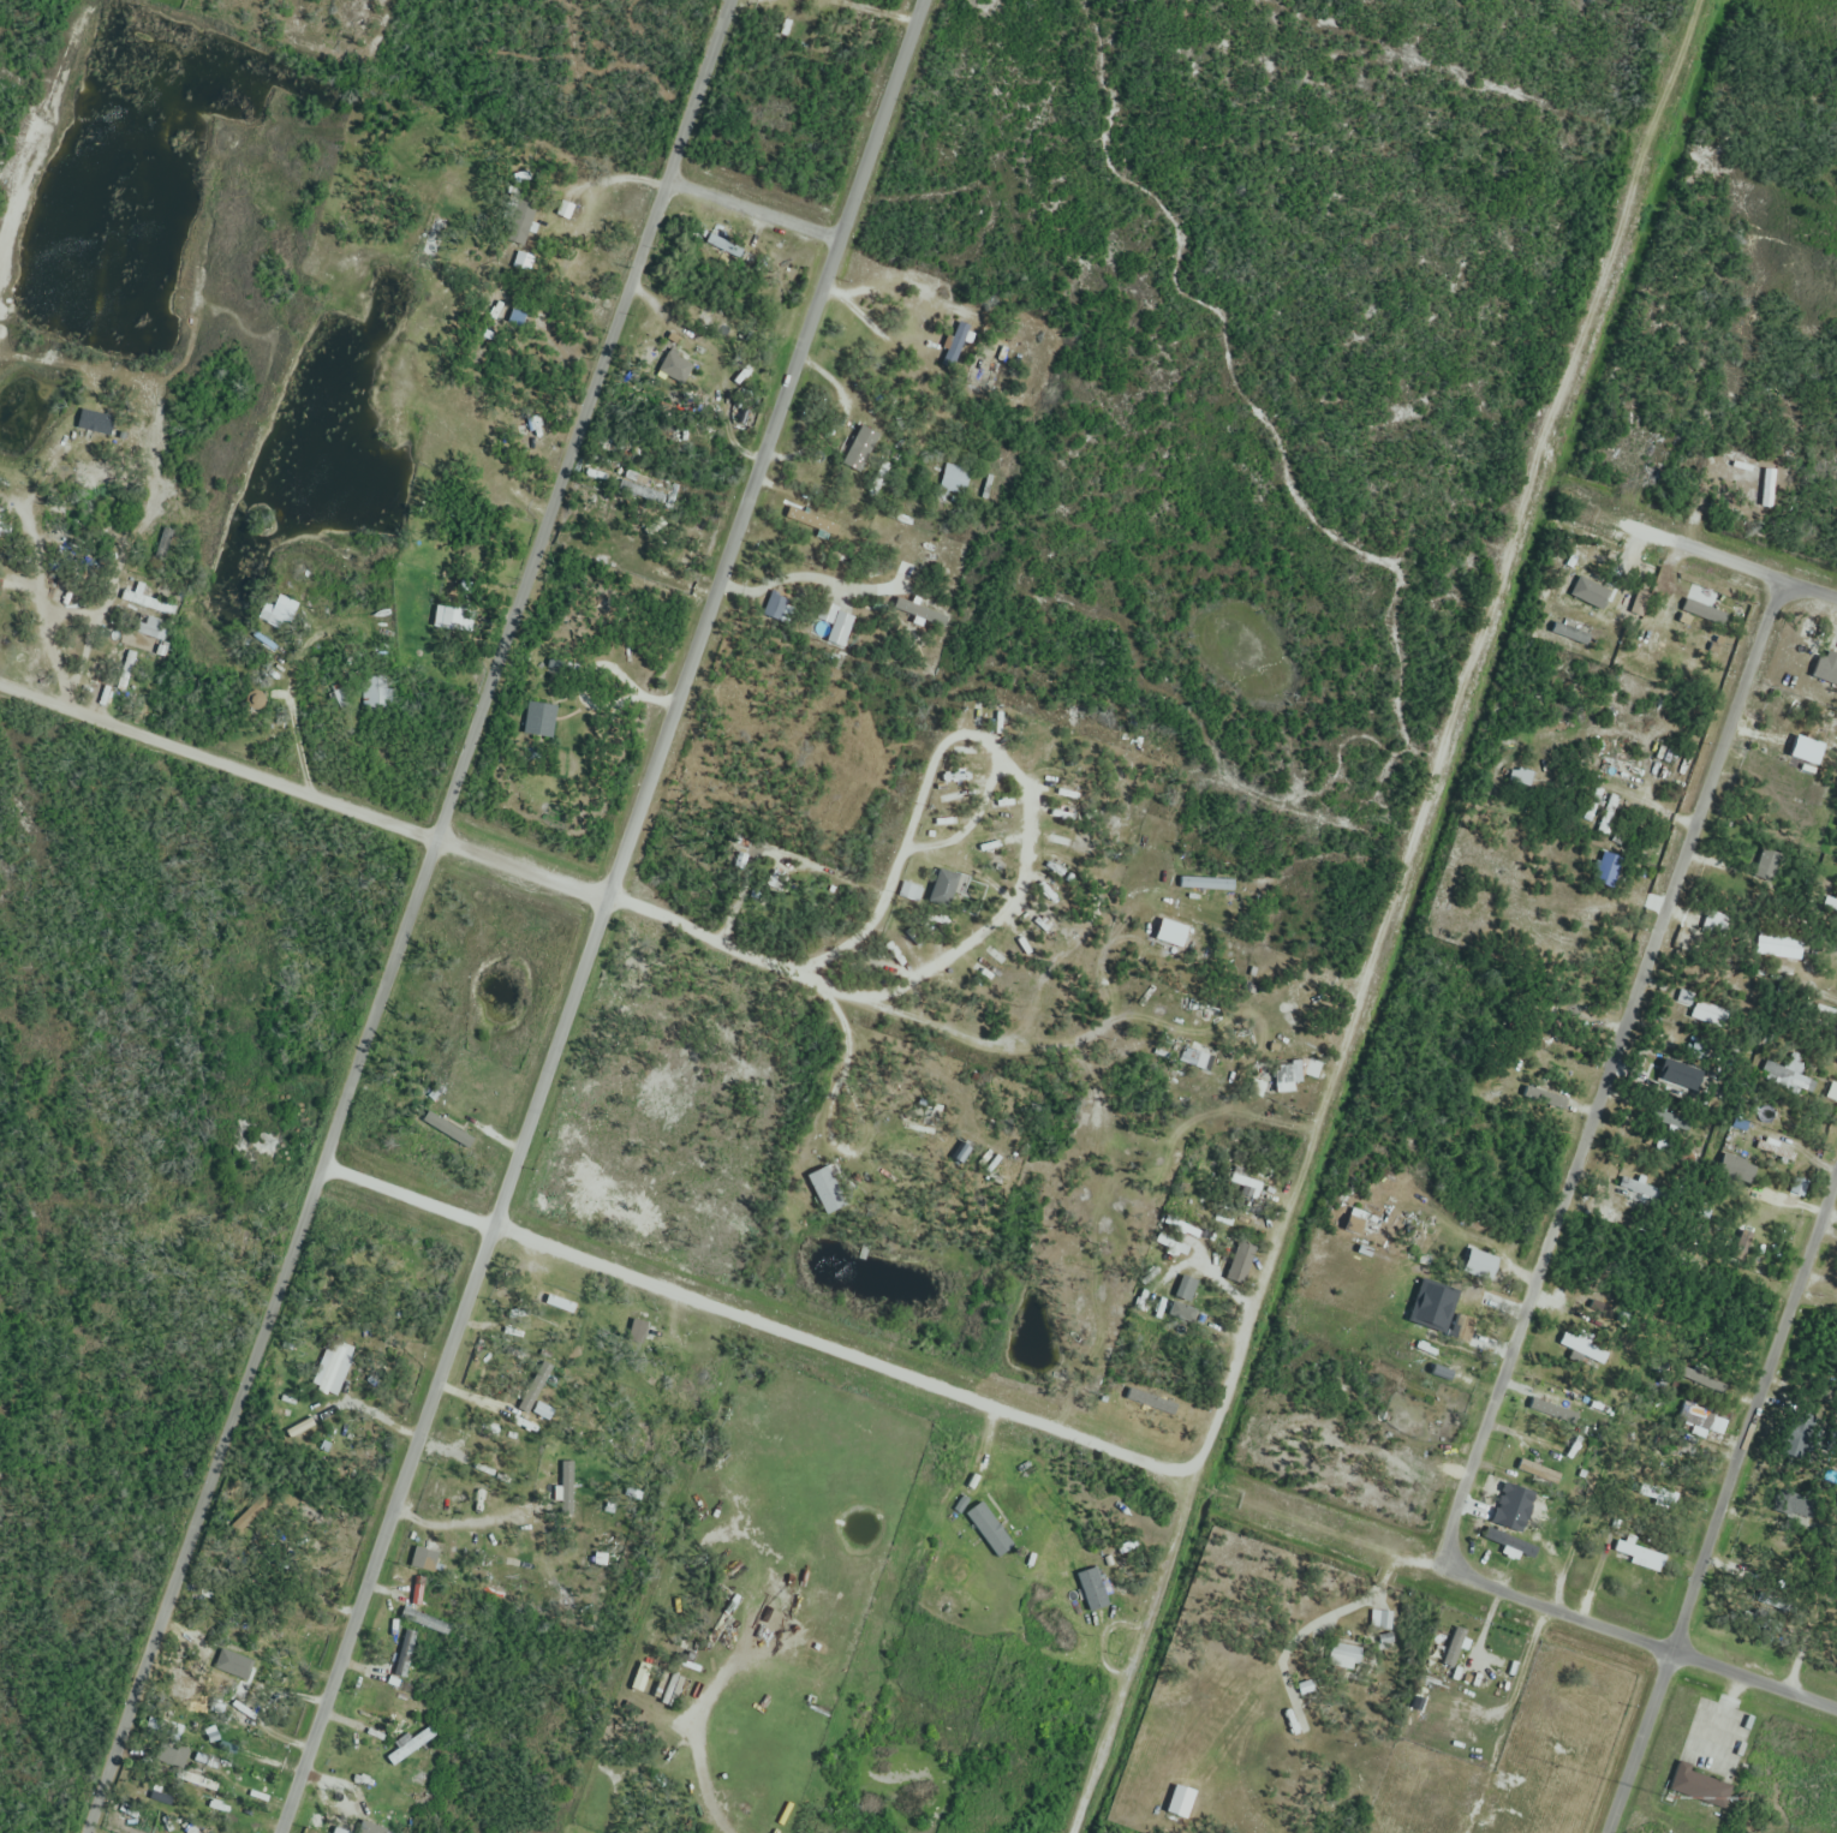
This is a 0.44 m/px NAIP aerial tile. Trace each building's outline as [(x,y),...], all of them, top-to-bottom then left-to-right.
[(533,203),(510,202),(508,247),(530,248),(533,203)] [(942,365),(953,370),(971,330),(960,325),(942,365)] [(685,371),(672,358),(664,368),(676,380),(685,371)] [(115,418),(82,410),(77,430),(110,438),(115,418)] [(551,448),(540,411),(519,417),(530,454),(551,448)] [(677,437),(682,422),(662,416),(657,431),(677,437)] [(884,435),(860,423),(839,467),(864,478),(884,435)] [(972,470),(947,464),(940,492),(965,498),(972,470)] [(1723,473),(1724,465),(1750,466),(1750,474),(1723,473)] [(786,518),(834,539),(839,527),(791,506),(786,518)] [(1585,615),(1594,591),(1566,581),(1557,605),(1585,615)] [(152,589),(136,584),(133,593),(125,591),(122,600),(172,617),(175,607),(149,598),(152,589)] [(271,616),(290,624),(298,603),(280,596),(271,616)] [(452,632),(457,610),(438,607),(434,628),(452,632)] [(169,625),(141,614),(134,631),(162,643),(169,625)] [(1586,644),(1589,636),(1556,623),(1552,631),(1586,644)] [(1710,633),(1719,635),(1712,658),(1704,655),(1710,633)] [(138,656),(131,653),(117,688),(124,691),(138,656)] [(389,678),(364,678),(364,707),(389,707),(389,678)] [(553,738),(557,706),(527,702),(524,735),(553,738)] [(1787,753),(1793,734),(1823,744),(1817,763),(1787,753)] [(1510,788),(1531,788),(1532,771),(1510,771),(1510,788)] [(1761,844),(1778,850),(1767,879),(1750,873),(1761,844)] [(1819,855),(1836,862),(1836,878),(1814,870),(1819,855)] [(927,903),(953,908),(960,875),(934,870),(927,903)] [(1823,895),(1836,899),(1836,914),(1819,907),(1823,895)] [(1723,933),(1730,919),(1708,908),(1701,922),(1723,933)] [(1752,949),(1754,927),(1797,935),(1794,956),(1752,949)] [(1669,1051),(1676,1041),(1665,1034),(1658,1044),(1669,1051)] [(1196,1068),(1213,1072),(1216,1058),(1199,1053),(1196,1068)] [(1764,1058),(1788,1068),(1783,1079),(1759,1069),(1764,1058)] [(1276,1066),(1276,1093),(1294,1093),(1294,1066),(1276,1066)] [(1826,1076),(1836,1080),(1836,1093),(1823,1087),(1826,1076)] [(474,1142),(430,1110),(423,1120),(467,1151),(474,1142)] [(1755,1138),(1790,1150),(1785,1163),(1750,1151),(1755,1138)] [(1718,1147),(1742,1156),(1736,1175),(1712,1166),(1718,1147)] [(808,1177),(826,1217),(845,1209),(826,1168),(808,1177)] [(1227,1184),(1258,1198),(1265,1183),(1234,1169),(1227,1184)] [(1789,1176),(1797,1178),(1794,1190),(1785,1188),(1789,1176)] [(1654,1207),(1658,1188),(1622,1179),(1619,1191),(1630,1193),(1628,1201),(1654,1207)] [(1736,1188),(1740,1180),(1775,1193),(1771,1201),(1736,1188)] [(1246,1246),(1209,1232),(1205,1241),(1242,1255),(1246,1246)] [(1455,1342),(1474,1341),(1473,1312),(1454,1313),(1455,1342)] [(631,1339),(648,1340),(649,1322),(632,1321),(631,1339)] [(1606,1352),(1566,1334),(1561,1345),(1601,1363),(1606,1352)] [(313,1387),(336,1397),(357,1349),(333,1339),(313,1387)] [(1559,1421),(1568,1405),(1540,1389),(1531,1406),(1559,1421)] [(1675,1417),(1683,1393),(1720,1407),(1712,1431),(1675,1417)] [(1791,1405),(1809,1411),(1795,1457),(1777,1451),(1791,1405)] [(1826,1422),(1836,1426),(1836,1441),(1821,1435),(1826,1422)] [(1550,1473),(1523,1461),(1519,1469),(1546,1481),(1550,1473)] [(1777,1481),(1808,1493),(1800,1517),(1769,1505),(1777,1481)] [(1014,1547),(984,1501),(967,1512),(997,1558),(1014,1547)] [(1540,1524),(1544,1514),(1510,1501),(1506,1511),(1540,1524)] [(1483,1538),(1533,1557),(1536,1547),(1486,1528),(1483,1538)] [(1661,1570),(1666,1556),(1619,1541),(1614,1555),(1661,1570)] [(1110,1606),(1098,1567),(1077,1574),(1089,1613),(1110,1606)] [(404,1597),(447,1601),(448,1589),(405,1585),(404,1597)] [(447,1637),(451,1628),(407,1608),(403,1617),(447,1637)] [(1392,1611),(1372,1611),(1372,1630),(1392,1630),(1392,1611)] [(406,1652),(418,1642),(408,1631),(396,1641),(406,1652)] [(1328,1665),(1359,1671),(1363,1648),(1333,1642),(1328,1665)] [(387,1758),(394,1768),(437,1736),(430,1726),(387,1758)] [(1664,1787),(1676,1756),(1689,1760),(1687,1768),(1728,1786),(1718,1810),(1664,1787)]
